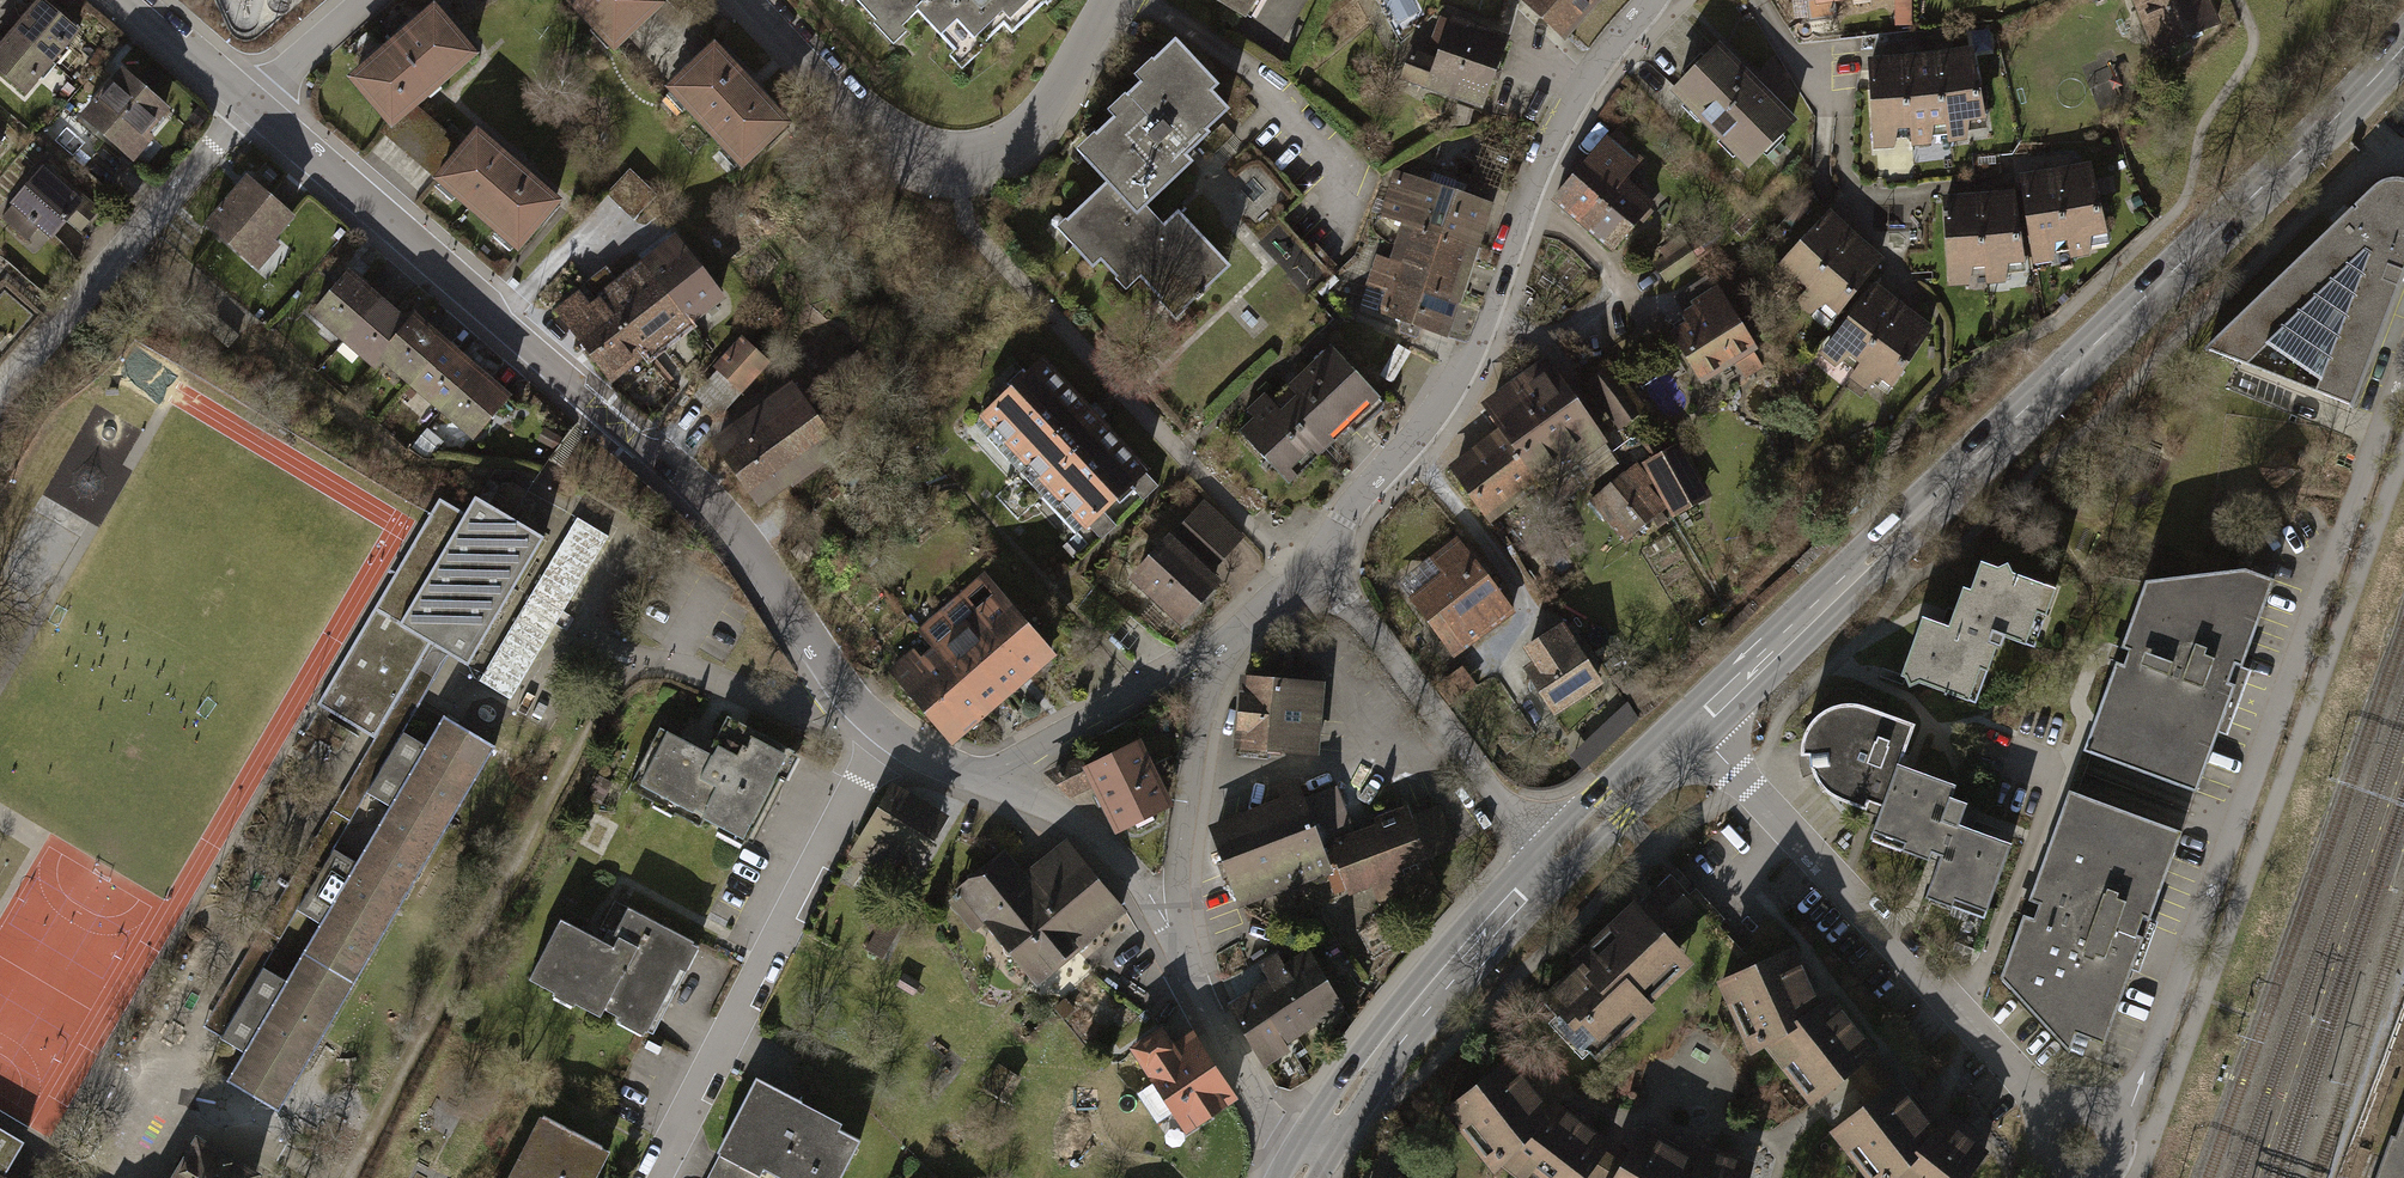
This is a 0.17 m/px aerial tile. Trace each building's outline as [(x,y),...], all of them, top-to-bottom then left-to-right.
[(46,0),(30,0),(9,25),(54,63),(66,48),(63,45),(78,27),(46,0)] [(429,0),(419,0),(332,71),(378,127),(471,52),(429,0)] [(599,49),(652,0),(553,0),(599,49)] [(871,21),(880,12),(894,27),(914,8),(922,0),(851,0),(871,21)] [(914,8),(957,53),(972,39),(979,46),(1003,24),(1012,33),(1047,0),(1046,0),(922,0),(914,8)] [(1236,19),(1248,0),(1203,0),(1236,19)] [(1563,39),(1599,0),(1520,0),(1563,39)] [(2213,0),(2134,0),(2154,48),(2222,19),(2213,0)] [(1510,36),(1452,15),(1437,57),(1411,48),(1400,79),(1483,110),(1510,36)] [(9,25),(0,35),(0,71),(23,91),(37,75),(41,78),(54,63),(9,25)] [(1105,175),(1134,206),(1143,198),(1191,154),(1184,147),(1207,126),(1204,122),(1228,100),(1211,82),(1218,76),(1173,28),(1148,51),(1154,58),(1122,88),(1130,96),(1095,128),(1103,136),(1084,153),(1105,175)] [(784,119),(704,35),(652,84),(733,168),(784,119)] [(1801,115),(1722,40),(1672,92),(1751,167),(1801,115)] [(1942,120),(1945,139),(1961,137),(1963,117),(1980,114),(1968,41),(1932,48),(1942,120)] [(1942,120),(1932,48),(1898,51),(1905,123),(1907,145),(1925,143),(1929,121),(1942,120)] [(1905,123),(1898,51),(1863,53),(1869,145),(1889,144),(1892,123),(1905,123)] [(119,63),(76,112),(131,159),(153,134),(147,129),(168,105),(119,63)] [(553,192),(467,119),(418,177),(504,249),(553,192)] [(1621,143),(1616,149),(1600,135),(1547,190),(1578,220),(1624,172),(1637,159),(1621,143)] [(2100,230),(2085,159),(2051,164),(2063,235),(2066,256),(2084,254),(2087,232),(2100,230)] [(36,229),(49,240),(85,200),(42,162),(8,201),(12,204),(1,216),(27,239),(36,229)] [(2063,235),(2051,164),(2017,168),(2027,259),(2047,257),(2049,236),(2063,235)] [(1375,214),(1398,222),(1408,225),(1423,180),(1425,173),(1409,167),(1407,175),(1390,169),(1375,214)] [(293,212),(244,170),(200,221),(256,268),(279,242),(272,237),(293,212)] [(652,195),(625,170),(601,196),(628,221),(652,195)] [(1652,198),(1624,172),(1578,220),(1608,245),(1652,198)] [(1160,217),(1143,198),(1134,206),(1105,175),(1054,221),(1089,260),(1097,253),(1124,283),(1137,272),(1173,311),(1229,261),(1176,203),(1160,217)] [(2352,404),(2403,275),(2403,178),(2398,176),(2385,179),(2376,185),(2204,348),(2352,404)] [(1486,201),(1423,180),(1408,225),(1470,246),(1486,201)] [(2018,258),(2007,186),(1973,189),(1981,261),(1982,282),(2001,281),(2005,259),(2018,258)] [(1981,261),(1973,189),(1939,191),(1944,283),(1964,282),(1968,261),(1981,261)] [(1802,284),(1849,229),(1823,206),(1760,273),(1774,287),(1792,275),(1802,284)] [(1398,222),(1390,244),(1428,257),(1417,290),(1451,301),(1470,246),(1408,225),(1398,222)] [(1829,309),(1874,252),(1849,229),(1802,284),(1787,300),(1801,312),(1820,300),(1829,309)] [(671,233),(636,260),(683,320),(718,293),(671,233)] [(1694,258),(1682,239),(1654,257),(1666,276),(1694,258)] [(1353,305),(1440,334),(1451,301),(1417,290),(1428,257),(1390,244),(1387,256),(1371,251),(1353,305)] [(594,294),(640,353),(683,320),(636,260),(611,278),(607,273),(588,287),(594,294)] [(341,336),(378,293),(347,267),(311,309),(341,336)] [(1854,359),(1898,302),(1870,280),(1812,352),(1827,364),(1844,351),(1854,359)] [(1750,345),(1713,286),(1675,310),(1688,330),(1672,340),(1696,379),(1750,345)] [(573,288),(550,306),(606,379),(640,353),(594,294),(583,302),(573,288)] [(341,336),(371,361),(377,354),(408,319),(378,293),(341,336)] [(1883,382),(1924,322),(1898,302),(1854,359),(1841,377),(1855,388),(1873,374),(1883,382)] [(408,380),(445,336),(415,311),(408,319),(377,354),(408,380)] [(736,331),(708,362),(716,370),(694,394),(718,415),(768,359),(736,331)] [(445,336),(408,380),(439,407),(476,363),(445,336)] [(1380,403),(1328,346),(1270,398),(1317,449),(1345,422),(1351,429),(1380,403)] [(1142,466),(1037,353),(965,419),(1069,532),(1142,466)] [(1569,397),(1539,353),(1522,365),(1527,372),(1506,388),(1532,424),(1569,397)] [(508,390),(476,363),(439,407),(470,434),(508,390)] [(1585,389),(1614,426),(1638,408),(1609,370),(1585,389)] [(837,449),(788,378),(706,435),(755,505),(837,449)] [(1569,397),(1532,424),(1506,388),(1481,406),(1495,426),(1535,482),(1598,438),(1569,397)] [(1283,480),(1317,449),(1270,398),(1263,391),(1244,408),(1251,415),(1236,429),(1283,480)] [(1535,482),(1495,426),(1444,462),(1485,520),(1535,482)] [(1675,441),(1640,460),(1670,513),(1705,494),(1675,441)] [(1648,513),(1628,491),(1604,513),(1624,534),(1648,513)] [(512,516),(473,493),(463,511),(438,496),(315,704),(374,738),(430,644),(446,653),(465,664),(543,534),(512,516)] [(1240,538),(1199,497),(1122,575),(1171,624),(1217,578),(1208,570),(1240,538)] [(1520,614),(1456,533),(1393,582),(1457,663),(1520,614)] [(2129,634),(2136,637),(2231,671),(2238,652),(2246,655),(2278,567),(2251,558),(2152,571),(2129,634)] [(1924,618),(1904,673),(1907,674),(1911,682),(1919,678),(1976,698),(1995,645),(2000,646),(2004,634),(2031,643),(2051,587),(2010,573),(2006,565),(1998,569),(1984,563),(1974,591),(1964,588),(1950,627),(1924,618)] [(1057,653),(985,571),(962,592),(1033,673),(1057,653)] [(1033,673),(962,592),(940,610),(1012,692),(1033,673)] [(1612,679),(1567,606),(1523,633),(1541,663),(1528,671),(1554,714),(1612,679)] [(1012,692),(940,610),(918,629),(933,646),(990,711),(1012,692)] [(2239,674),(2231,671),(2136,637),(2129,656),(2121,653),(2090,739),(2200,779),(2239,674)] [(211,1032),(219,1036),(261,966),(295,909),(331,847),(364,791),(401,730),(439,665),(446,653),(430,644),(374,738),(203,1027),(211,1032)] [(990,711),(933,646),(922,656),(913,647),(888,669),(952,743),(990,711)] [(1274,674),(1237,671),(1232,747),(1318,754),(1324,670),(1274,666),(1274,674)] [(1867,795),(1884,801),(1899,759),(1913,719),(1865,702),(1851,700),(1836,700),(1821,706),(1811,715),(1805,727),(1801,739),(1801,751),(1809,751),(1811,762),(1815,773),(1824,784),(1837,793),(1864,803),(1867,795)] [(1628,707),(1574,758),(1587,771),(1641,719),(1628,707)] [(476,733),(441,713),(423,743),(401,730),(364,791),(387,804),(353,860),(331,847),(295,909),(317,922),(283,979),(261,966),(219,1036),(218,1038),(240,1051),(223,1080),(276,1111),(494,744),(476,733)] [(794,748),(727,714),(708,751),(659,726),(627,787),(739,845),(743,839),(751,843),(798,754),(792,751),(794,748)] [(1174,803),(1142,736),(1082,766),(1077,756),(1044,772),(1070,797),(1092,787),(1115,832),(1174,803)] [(1933,843),(1946,847),(1957,818),(1965,795),(1952,790),(1956,779),(1899,759),(1884,801),(1876,823),(1908,835),(1906,842),(1930,851),(1933,843)] [(1327,842),(1354,831),(1336,785),(1303,798),(1295,778),(1274,786),(1278,798),(1205,826),(1237,908),(1325,874),(1330,873),(1321,850),(1329,848),(1327,842)] [(2036,884),(2044,887),(2140,921),(2147,902),(2155,905),(2186,819),(2074,778),(2036,884)] [(1330,873),(1325,874),(1333,894),(1345,889),(1347,896),(1371,887),(1379,906),(1435,884),(1426,859),(1456,848),(1439,804),(1409,815),(1405,805),(1372,818),(1375,823),(1354,831),(1327,842),(1329,848),(1321,850),(1330,873)] [(2012,837),(1957,818),(1946,847),(1930,891),(1985,911),(2012,837)] [(1024,872),(1004,847),(955,888),(959,893),(947,902),(972,932),(984,922),(1037,985),(1128,910),(1067,837),(1024,872)] [(1545,994),(1602,1055),(1653,1008),(1643,999),(1686,959),(1667,938),(1699,909),(1663,870),(1571,955),(1578,963),(1545,994)] [(2147,924),(2140,921),(2044,887),(2036,907),(2028,904),(2005,967),(2072,1042),(2080,1021),(2108,1031),(2147,924)] [(601,941),(559,918),(527,978),(552,991),(550,994),(572,1005),(573,1002),(598,1015),(602,1007),(617,1015),(615,1019),(642,1034),(644,1030),(652,1034),(685,972),(683,971),(697,945),(691,942),(692,940),(615,900),(600,929),(606,932),(601,941)] [(879,924),(865,948),(881,958),(895,933),(879,924)] [(1784,942),(1728,969),(1761,1038),(1773,1032),(1824,1091),(1876,1046),(1819,982),(1808,992),(1784,942)] [(1307,950),(1283,965),(1318,1021),(1342,1006),(1307,950)] [(1283,1043),(1318,1021),(1283,965),(1276,954),(1260,963),(1269,977),(1249,989),(1283,1043)] [(920,982),(903,972),(895,984),(912,995),(920,982)] [(1287,1049),(1283,1043),(1249,989),(1225,1004),(1263,1064),(1287,1049)] [(1160,1022),(1127,1043),(1182,1131),(1236,1096),(1192,1027),(1171,1040),(1160,1022)] [(1513,1157),(1540,1177),(1595,1177),(1616,1150),(1550,1099),(1546,1104),(1506,1051),(1442,1100),(1496,1170),(1513,1157)] [(1837,1123),(1890,1177),(1973,1177),(1987,1165),(1894,1069),(1837,1123)] [(754,1077),(715,1152),(719,1154),(760,1175),(763,1169),(780,1177),(840,1177),(860,1140),(839,1128),(842,1122),(754,1077)] [(2394,1136),(2389,1134),(2372,1177),(2403,1177),(2403,1109),(2394,1136)] [(504,1177),(593,1177),(608,1149),(538,1113),(504,1177)] [(1774,1168),(1714,1137),(1705,1154),(1644,1124),(1617,1177),(1768,1177),(1774,1168)] [(5,1173),(25,1140),(0,1125),(0,1177),(13,1177),(5,1173)] [(263,1170),(247,1160),(197,1131),(169,1177),(258,1177),(263,1170)] [(707,1177),(758,1177),(760,1175),(719,1154),(707,1177)] [(1405,1168),(1391,1177),(1412,1177),(1405,1168)]
